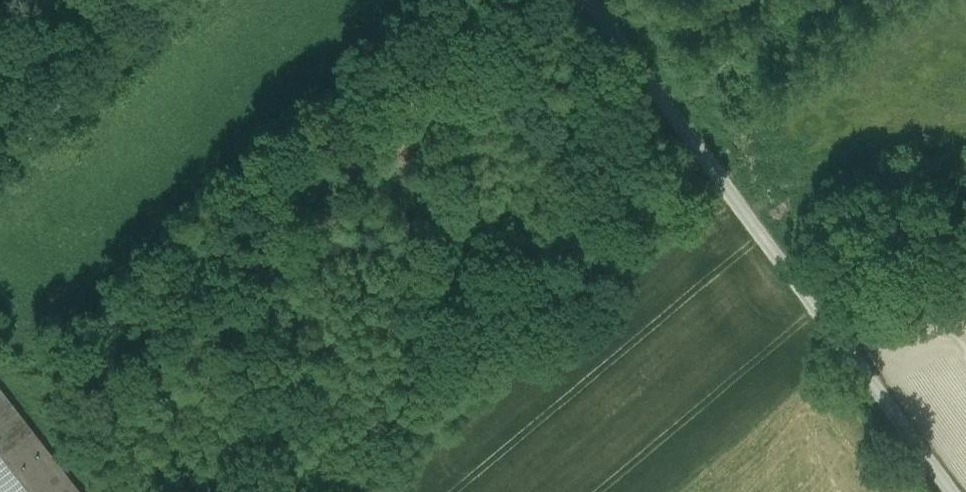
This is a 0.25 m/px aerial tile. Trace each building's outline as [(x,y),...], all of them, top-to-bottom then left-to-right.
[(0,371),(0,491),(97,491),(0,371)]
